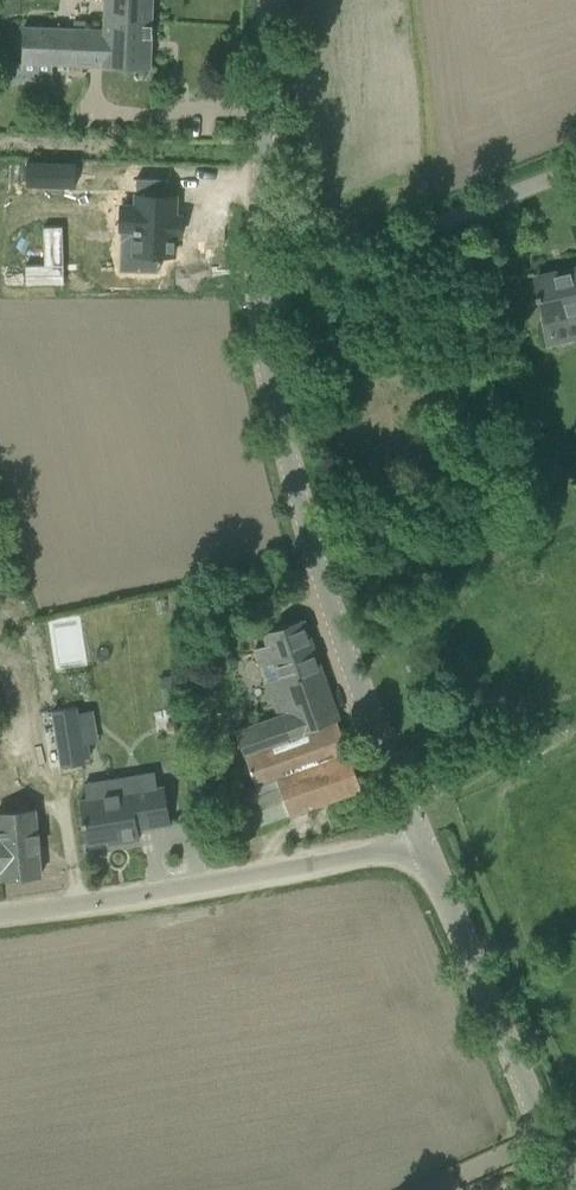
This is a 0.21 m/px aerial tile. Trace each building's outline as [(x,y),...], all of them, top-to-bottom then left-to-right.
[(152,20),(153,0),(106,0),(105,19),(152,20)] [(103,66),(151,67),(152,20),(105,19),(105,29),(74,28),(73,64),(103,65),(103,66)] [(24,26),(23,61),(1,61),(1,82),(52,84),(52,63),(73,64),(74,28),(24,26)] [(75,163),(28,161),(27,185),(75,187),(75,163)] [(167,179),(137,178),(136,206),(121,206),(120,229),(135,230),(134,253),(174,255),(175,234),(180,235),(181,217),(176,216),(176,196),(167,196),(167,179)] [(40,262),(21,263),(22,282),(64,280),(61,224),(39,225),(40,262)] [(546,326),(575,319),(575,270),(536,279),(540,293),(536,294),(537,299),(541,299),(546,326)] [(244,751),(338,718),(303,620),(266,634),(271,645),(256,650),(279,717),(237,732),(244,751)] [(189,673),(168,676),(171,699),(193,696),(189,673)] [(86,762),(76,705),(53,709),(62,765),(86,762)] [(258,785),(261,794),(239,801),(249,829),(362,789),(338,719),(338,718),(244,751),(257,785),(258,785)] [(448,762),(432,769),(438,784),(454,778),(448,762)] [(109,843),(111,843),(140,838),(138,828),(171,823),(165,786),(158,787),(156,773),(108,781),(110,795),(80,800),(87,842),(108,839),(109,843)] [(3,877),(42,874),(36,809),(0,812),(0,844),(3,877)]
